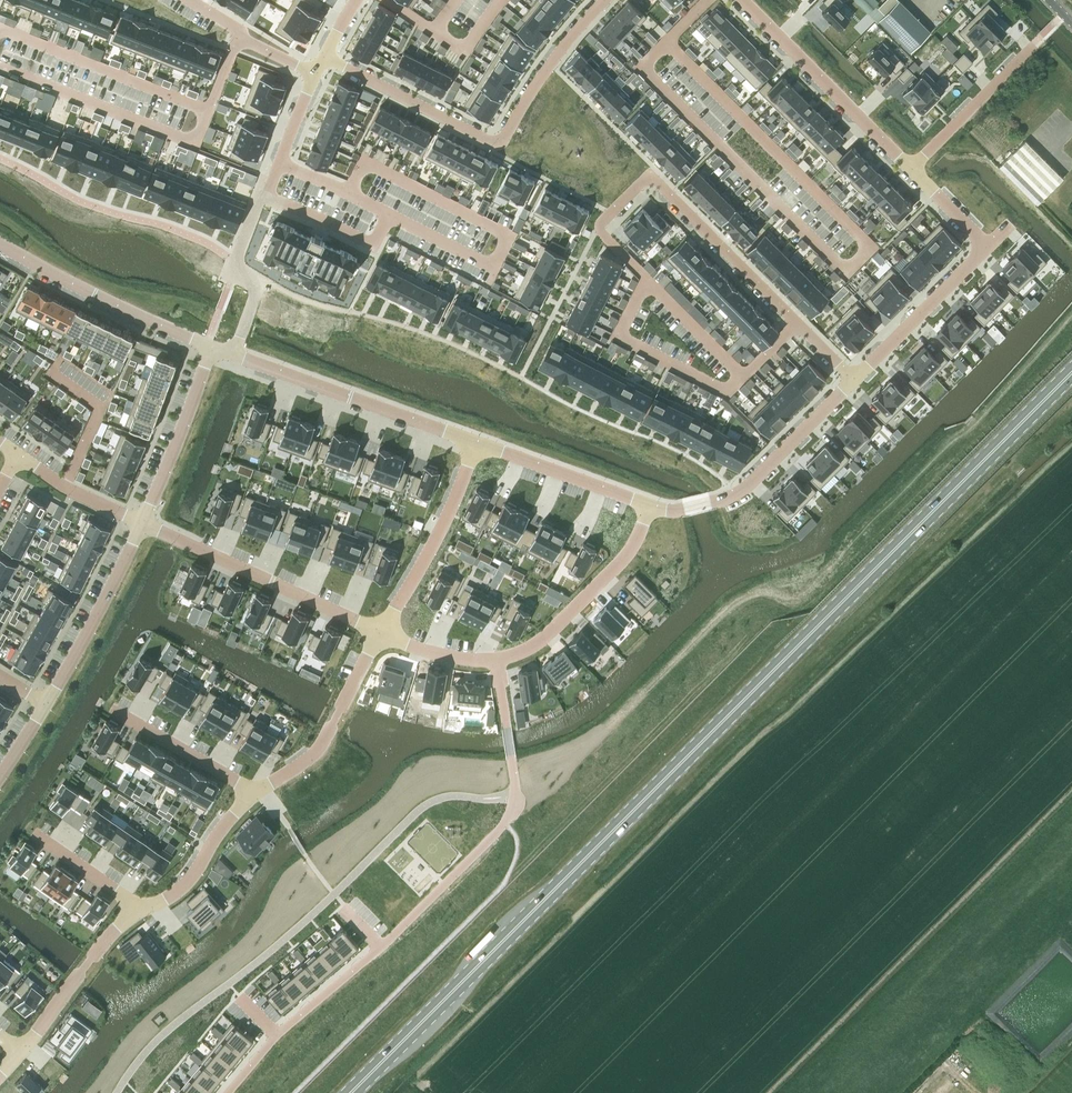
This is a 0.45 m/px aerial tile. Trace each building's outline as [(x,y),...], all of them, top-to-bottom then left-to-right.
[(19,5),(32,10),(34,5),(33,5),(35,0),(21,0),(19,5)] [(33,5),(34,5),(45,9),(49,0),(35,0),(33,5)] [(43,14),(56,20),(58,15),(58,14),(64,0),(49,0),(45,9),(43,14)] [(58,14),(58,15),(70,19),(78,0),(64,0),(58,14)] [(68,24),(81,29),(83,24),(91,4),(90,4),(80,0),(78,0),(70,19),(68,24)] [(226,3),(237,10),(243,0),(229,0),(226,3)] [(237,10),(248,16),(257,0),(243,0),(237,10)] [(286,12),(314,29),(321,17),(310,10),(314,4),(307,0),(293,0),(286,12)] [(529,9),(552,28),(552,27),(559,19),(537,0),(536,0),(529,9)] [(559,19),(567,9),(556,0),(537,0),(559,19)] [(567,9),(575,0),(556,0),(567,9)] [(621,8),(637,23),(637,24),(639,26),(647,17),(629,0),(621,8)] [(675,14),(685,4),(680,0),(662,0),(675,14)] [(822,11),(828,17),(827,17),(832,22),(839,29),(841,27),(842,29),(848,23),(846,22),(850,18),(840,8),(845,3),(842,0),(824,0),(823,0),(828,5),(823,10),(822,11)] [(908,54),(931,32),(900,0),(899,0),(885,0),(880,6),(878,4),(879,2),(877,0),(854,0),(908,54)] [(1014,2),(1008,7),(1019,18),(1024,13),(1014,2)] [(81,29),(81,30),(92,35),(95,29),(103,9),(104,9),(91,3),(90,3),(90,4),(91,4),(83,24),(81,29)] [(988,3),(973,18),(995,40),(995,41),(1006,30),(992,17),(997,12),(988,3)] [(378,4),(373,13),(391,23),(396,14),(378,4)] [(702,21),(696,28),(706,38),(726,18),(716,7),(709,15),(707,13),(701,19),(702,21)] [(621,8),(614,16),(630,31),(637,24),(637,23),(621,8)] [(103,9),(95,29),(108,34),(116,14),(104,9),(103,9)] [(529,9),(521,18),(525,22),(525,21),(544,37),(552,28),(529,9)] [(286,12),(275,30),(292,41),(296,34),(307,41),(314,29),(286,12)] [(252,13),(248,21),(253,24),(258,17),(252,13)] [(373,13),(367,23),(385,33),(391,23),(373,13)] [(122,14),(110,42),(123,47),(134,19),(122,14)] [(7,16),(4,22),(11,25),(13,18),(7,16)] [(614,16),(606,23),(623,39),(630,31),(614,16)] [(496,18),(492,24),(497,28),(501,22),(499,21),(496,18)] [(726,18),(706,38),(716,48),(736,28),(726,18)] [(973,18),(959,33),(968,42),(973,37),(985,50),(995,40),(973,18)] [(134,19),(123,47),(136,52),(147,24),(134,19)] [(517,30),(517,31),(536,47),(537,46),(544,38),(544,37),(525,21),(525,22),(518,30),(517,30)] [(367,23),(361,32),(362,32),(380,43),(385,33),(367,23)] [(606,23),(599,32),(615,47),(623,39),(606,23)] [(147,24),(136,52),(148,57),(159,29),(147,24)] [(32,26),(29,32),(36,34),(38,28),(32,26)] [(736,28),(716,48),(726,58),(746,38),(736,28)] [(159,29),(148,57),(161,62),(172,34),(159,29)] [(362,32),(357,41),(375,51),(380,43),(362,32)] [(509,33),(502,43),(528,59),(534,49),(535,49),(509,33)] [(172,34),(161,62),(173,66),(184,38),(172,34)] [(184,38),(173,66),(185,71),(186,72),(188,67),(187,67),(196,43),(184,38)] [(746,38),(726,58),(736,68),(756,48),(746,38)] [(357,41),(351,51),(369,61),(375,51),(357,41)] [(479,42),(475,48),(481,52),(484,46),(482,45),(479,42)] [(196,43),(187,67),(188,67),(200,72),(209,48),(196,43)] [(502,43),(496,54),(521,70),(528,59),(502,43)] [(869,55),(867,57),(874,64),(878,69),(879,69),(885,74),(891,68),(896,73),(905,63),(893,51),(888,56),(878,46),(874,50),(873,49),(868,54),(869,55)] [(209,48),(200,72),(213,77),(222,53),(209,48)] [(756,48),(736,68),(746,78),(766,57),(756,48)] [(402,56),(394,70),(404,75),(413,57),(404,52),(402,56)] [(580,52),(566,66),(566,67),(574,74),(587,60),(580,52)] [(964,53),(959,58),(968,67),(973,62),(964,53)] [(496,54),(490,64),(515,80),(515,79),(521,70),(496,54)] [(470,55),(466,63),(470,65),(474,57),(470,55)] [(587,60),(574,74),(581,82),(595,68),(596,68),(599,65),(591,56),(587,60)] [(111,57),(109,64),(115,66),(118,60),(111,57)] [(404,75),(414,81),(424,62),(413,57),(404,75)] [(766,57),(746,78),(756,88),(776,68),(766,57)] [(959,58),(953,63),(963,72),(968,67),(959,58)] [(424,62),(414,81),(423,85),(432,67),(424,62)] [(466,63),(461,70),(465,73),(470,65),(466,63)] [(490,64),(483,74),(509,90),(515,80),(490,64)] [(432,67),(423,85),(433,90),(442,71),(432,67)] [(903,72),(898,76),(903,82),(908,77),(913,73),(907,67),(903,72)] [(259,68),(251,87),(282,100),(287,87),(275,82),(277,75),(259,68)] [(595,68),(581,82),(588,89),(589,89),(603,75),(602,75),(596,68),(595,68)] [(442,71),(433,90),(443,95),(452,77),(442,71)] [(589,89),(589,90),(596,97),(614,79),(606,71),(602,75),(603,75),(589,89)] [(914,81),(903,92),(913,102),(935,80),(925,71),(914,81)] [(483,74),(477,84),(502,100),(508,90),(508,91),(509,90),(483,74)] [(5,76),(2,82),(9,84),(11,78),(5,76)] [(768,81),(758,90),(772,104),(791,85),(782,76),(773,86),(768,81)] [(614,79),(596,97),(604,104),(621,87),(614,79)] [(935,80),(913,102),(923,112),(934,101),(944,91),(945,90),(935,80)] [(335,90),(334,91),(355,99),(359,90),(360,90),(360,89),(338,81),(339,81),(335,90)] [(477,84),(470,94),(496,110),(502,100),(477,84)] [(791,85),(772,104),(781,112),(800,93),(791,85)] [(251,87),(243,107),(262,115),(264,108),(276,112),(282,100),(251,87)] [(621,87),(604,104),(611,112),(627,96),(628,97),(629,95),(621,87)] [(193,89),(190,96),(196,98),(199,92),(193,89)] [(334,91),(330,101),(351,109),(355,99),(334,91)] [(800,93),(781,112),(789,121),(808,102),(800,93)] [(470,94),(463,105),(489,121),(489,120),(496,110),(470,94)] [(627,96),(611,112),(619,119),(619,120),(635,104),(628,97),(627,96)] [(330,102),(327,111),(347,119),(351,109),(330,101),(330,102)] [(808,102),(789,121),(798,129),(817,111),(816,110),(808,102)] [(73,103),(71,109),(77,112),(79,105),(73,103)] [(380,106),(370,126),(370,127),(371,126),(381,131),(391,112),(381,107),(381,106),(380,106)] [(641,109),(625,125),(626,125),(633,133),(647,119),(648,119),(650,117),(641,109)] [(817,111),(798,129),(798,130),(799,130),(807,138),(826,119),(817,110),(816,110),(817,111)] [(5,136),(13,116),(0,111),(0,134),(5,136)] [(94,111),(92,117),(98,120),(100,113),(94,111)] [(327,111),(323,121),(343,129),(347,119),(327,111)] [(391,112),(381,131),(391,136),(401,116),(400,116),(400,117),(391,112)] [(13,116),(5,136),(20,142),(28,122),(13,116)] [(401,116),(391,136),(401,142),(411,122),(401,116)] [(28,122),(20,142),(34,148),(35,148),(45,123),(29,117),(28,122)] [(237,121),(232,134),(263,146),(264,144),(266,145),(269,137),(267,136),(268,133),(256,129),(259,122),(245,117),(242,123),(237,121)] [(647,119),(633,133),(641,140),(655,126),(654,126),(648,119),(647,119)] [(826,119),(807,138),(815,146),(834,127),(826,119)] [(323,121),(319,131),(339,139),(343,129),(323,121)] [(411,122),(401,142),(411,147),(421,127),(412,123),(412,122),(411,122)] [(34,148),(48,154),(48,153),(51,154),(61,129),(45,123),(35,148),(34,148)] [(125,123),(123,130),(129,132),(131,126),(125,123)] [(655,126),(641,140),(648,148),(664,132),(656,124),(654,126),(655,126)] [(421,127),(411,147),(421,152),(421,153),(432,132),(431,132),(421,127)] [(834,127),(815,146),(829,160),(838,150),(833,146),(843,136),(834,127)] [(65,130),(54,157),(66,163),(77,135),(65,130)] [(314,139),(314,140),(335,149),(339,139),(319,131),(315,140),(314,139)] [(664,132),(648,148),(656,155),(672,139),(671,139),(664,132)] [(438,133),(425,158),(426,158),(437,164),(450,140),(438,134),(438,133)] [(232,134),(227,147),(232,149),(229,156),(243,161),(246,155),(258,159),(263,146),(232,134)] [(77,135),(66,163),(79,167),(90,140),(77,135)] [(672,139),(656,155),(664,163),(681,145),(673,137),(671,139),(672,139)] [(90,140),(79,167),(91,172),(102,145),(90,140)] [(314,140),(310,150),(331,159),(335,149),(314,140)] [(450,140),(437,164),(449,170),(462,146),(450,140)] [(1026,140),(999,166),(1037,204),(1063,178),(1026,140)] [(102,145),(91,172),(104,177),(113,155),(115,150),(102,145)] [(681,145),(664,163),(671,170),(689,153),(681,145)] [(462,146),(449,170),(461,176),(473,152),(462,146)] [(838,150),(829,160),(833,164),(833,165),(842,174),(844,172),(861,155),(852,146),(843,155),(838,150)] [(188,148),(187,153),(183,162),(192,165),(197,152),(188,148)] [(306,160),(327,169),(327,168),(331,159),(310,150),(309,151),(310,151),(306,160)] [(473,152),(461,176),(473,182),(476,178),(475,178),(486,157),(485,157),(473,152)] [(689,153),(671,170),(679,178),(678,178),(679,178),(697,161),(689,153)] [(125,160),(116,182),(129,187),(139,159),(127,155),(127,154),(125,159),(125,160)] [(113,155),(104,177),(116,182),(125,160),(125,159),(113,155)] [(206,155),(203,161),(209,164),(212,157),(206,155)] [(861,155),(844,172),(852,180),(869,163),(861,155)] [(212,157),(209,164),(216,166),(218,160),(212,157)] [(486,157),(475,178),(476,178),(488,184),(498,164),(486,157)] [(139,159),(129,187),(142,192),(153,165),(139,159)] [(852,180),(850,182),(859,191),(878,172),(869,163),(852,180)] [(216,166),(209,164),(206,174),(212,176),(216,166)] [(156,166),(145,194),(161,200),(172,172),(156,166)] [(510,168),(496,194),(497,195),(497,194),(509,200),(512,196),(511,196),(522,174),(521,174),(510,169),(510,168)] [(258,175),(246,171),(243,177),(243,179),(255,183),(258,175)] [(698,171),(684,185),(692,193),(706,179),(705,178),(698,171)] [(878,172),(859,191),(860,191),(868,199),(872,196),(872,195),(887,180),(879,172),(878,171),(878,172)] [(172,172),(161,200),(176,206),(187,178),(172,172)] [(522,174),(511,196),(512,196),(524,202),(534,181),(535,181),(522,174)] [(706,179),(692,193),(699,200),(713,186),(714,187),(715,185),(707,176),(705,178),(706,179)] [(187,178),(176,206),(190,212),(201,184),(187,178)] [(887,180),(872,195),(872,196),(880,203),(880,204),(895,188),(887,180)] [(201,184),(190,212),(205,217),(216,190),(201,184)] [(713,186),(699,200),(707,208),(721,194),(720,193),(714,187),(713,186)] [(545,188),(532,213),(533,213),(544,218),(556,194),(546,189),(546,188),(545,188)] [(880,203),(876,207),(885,216),(904,197),(895,188),(880,204),(880,203)] [(216,190),(205,217),(220,223),(231,196),(216,190)] [(721,194),(707,208),(714,215),(728,201),(729,202),(730,200),(722,192),(720,193),(721,194)] [(556,194),(544,218),(554,224),(567,200),(556,194)] [(231,196),(220,223),(236,230),(247,202),(231,196)] [(904,197),(885,216),(899,230),(908,221),(903,216),(913,206),(904,197)] [(483,198),(477,211),(483,214),(490,202),(483,198)] [(567,200),(554,224),(566,229),(568,225),(567,225),(578,205),(577,204),(577,205),(567,200)] [(722,223),(736,209),(729,202),(728,201),(714,215),(721,222),(722,223)] [(578,205),(567,225),(568,225),(579,231),(579,230),(589,211),(589,210),(578,205)] [(643,208),(633,218),(657,242),(672,227),(657,212),(652,217),(643,208)] [(736,209),(722,223),(729,230),(743,216),(736,209)] [(743,216),(729,230),(737,238),(751,224),(743,216)] [(519,217),(512,229),(519,232),(520,230),(525,220),(519,217)] [(916,217),(912,222),(915,225),(916,227),(921,222),(920,221),(916,217)] [(624,227),(623,228),(633,237),(627,242),(638,253),(643,248),(647,251),(657,242),(633,218),(633,219),(632,220),(630,218),(624,224),(626,226),(624,227)] [(272,237),(264,255),(267,256),(274,259),(276,260),(286,264),(284,267),(303,276),(303,277),(306,278),(314,282),(318,284),(319,280),(328,284),(331,286),(338,289),(340,290),(349,272),(350,273),(352,269),(356,261),(357,258),(352,256),(352,255),(340,249),(340,250),(324,243),(325,241),(311,234),(310,236),(295,229),(295,228),(283,223),(282,223),(277,221),(276,224),(272,233),(271,236),(272,237)] [(940,223),(931,232),(952,253),(960,245),(961,245),(961,244),(940,223)] [(751,224),(737,238),(744,245),(744,246),(745,246),(759,232),(751,224)] [(768,229),(747,251),(755,259),(773,242),(777,238),(768,229)] [(904,230),(899,235),(902,238),(907,233),(904,230)] [(931,232),(922,241),(926,245),(926,244),(944,262),(944,261),(952,253),(931,232)] [(899,235),(893,241),(896,244),(902,238),(899,235)] [(686,238),(666,258),(674,266),(694,247),(686,238)] [(773,242),(755,259),(763,267),(781,250),(773,242)] [(541,244),(535,255),(540,257),(559,267),(565,257),(566,256),(540,243),(540,244),(541,244)] [(558,243),(556,248),(564,252),(566,247),(558,243)] [(666,244),(663,248),(669,254),(672,251),(666,244)] [(918,252),(917,253),(935,270),(944,262),(926,244),(926,245),(918,252)] [(694,247),(674,266),(683,275),(703,255),(695,247),(694,246),(694,247)] [(887,246),(881,253),(884,256),(890,250),(887,246)] [(914,248),(905,257),(926,279),(934,271),(935,271),(935,270),(917,253),(918,252),(914,248)] [(1022,248),(1012,258),(1031,277),(1047,262),(1037,253),(1032,258),(1022,248)] [(781,250),(763,267),(771,275),(789,258),(781,250)] [(601,254),(596,264),(618,275),(623,265),(601,254)] [(703,255),(683,275),(691,283),(711,263),(703,255)] [(535,266),(535,267),(555,277),(555,276),(559,267),(540,257),(535,266)] [(903,257),(895,265),(900,270),(918,288),(918,287),(926,279),(905,257),(905,258),(903,257)] [(789,258),(771,275),(772,276),(779,283),(797,266),(789,258)] [(1012,258),(1003,268),(1013,278),(1008,282),(1017,292),(1031,277),(1012,258)] [(377,262),(366,283),(373,286),(379,289),(389,269),(389,268),(377,262)] [(711,263),(691,283),(700,292),(720,272),(712,264),(711,263)] [(389,269),(379,289),(380,289),(391,295),(403,271),(391,264),(389,268),(389,269)] [(530,264),(525,275),(550,287),(555,277),(535,267),(535,266),(530,264)] [(591,273),(613,285),(612,286),(617,288),(623,277),(618,275),(596,264),(591,273)] [(797,266),(779,283),(787,291),(805,274),(804,273),(797,266)] [(891,267),(876,282),(899,306),(900,306),(899,306),(909,296),(909,297),(909,296),(900,287),(905,282),(891,267)] [(805,274),(787,291),(795,299),(817,278),(808,270),(804,273),(805,274)] [(403,271),(391,295),(403,301),(415,277),(403,271)] [(700,292),(699,293),(707,302),(709,301),(728,281),(728,280),(720,273),(720,272),(700,292)] [(591,273),(586,283),(608,294),(612,286),(613,285),(591,273)] [(525,275),(520,285),(544,297),(549,288),(550,287),(525,275)] [(464,276),(462,280),(470,285),(472,280),(464,276)] [(415,277),(403,301),(415,307),(427,283),(415,277)] [(817,278),(795,299),(796,300),(803,307),(821,290),(825,287),(817,278)] [(671,281),(665,288),(668,291),(673,286),(674,285),(671,281)] [(728,281),(709,301),(718,310),(721,306),(721,305),(737,289),(728,281)] [(990,281),(980,291),(999,310),(1014,295),(1005,286),(1000,291),(990,281)] [(870,296),(864,301),(875,312),(880,307),(889,316),(890,315),(899,306),(876,282),(866,292),(870,296)] [(427,283),(415,307),(426,313),(438,289),(427,283)] [(586,283),(581,293),(603,304),(608,294),(586,283)] [(514,294),(514,295),(539,308),(539,307),(544,297),(520,285),(515,295),(514,294)] [(849,290),(844,285),(839,290),(844,295),(849,290)] [(16,310),(29,316),(41,293),(28,286),(16,310)] [(426,313),(432,316),(439,320),(452,294),(439,288),(438,289),(426,313)] [(737,289),(721,305),(721,306),(730,314),(746,298),(745,297),(745,298),(737,290),(738,290),(737,289)] [(821,290),(803,307),(812,316),(829,298),(821,290)] [(980,291),(970,301),(980,310),(975,315),(984,324),(999,310),(980,291)] [(29,316),(41,322),(53,298),(41,293),(29,316)] [(581,293),(576,302),(598,314),(603,304),(581,293)] [(456,297),(443,322),(459,330),(471,305),(472,305),(456,297)] [(41,322),(53,328),(65,304),(53,298),(41,322)] [(746,298),(730,314),(738,323),(754,306),(753,306),(746,298)] [(689,303),(684,308),(688,311),(694,304),(691,301),(689,303)] [(576,302),(571,312),(593,323),(598,314),(576,302)] [(826,302),(821,307),(826,311),(831,307),(826,302)] [(856,302),(841,317),(865,340),(875,331),(865,322),(871,316),(856,302)] [(65,334),(68,328),(77,310),(76,310),(65,304),(53,328),(65,334)] [(471,305),(459,330),(473,337),(485,312),(471,305)] [(754,306),(738,323),(747,331),(763,315),(754,306)] [(79,334),(88,315),(78,309),(77,309),(76,310),(77,310),(68,328),(69,329),(78,334),(79,334)] [(485,312),(473,337),(487,344),(499,320),(485,312)] [(571,312),(566,322),(588,333),(593,323),(571,312)] [(957,314),(948,323),(967,342),(981,328),(972,318),(967,323),(957,314)] [(90,340),(100,320),(88,315),(79,334),(78,334),(76,338),(88,345),(91,340),(90,340)] [(610,315),(608,319),(610,320),(616,323),(618,319),(610,315)] [(763,315),(747,331),(755,340),(771,324),(771,323),(763,315)] [(841,317),(826,332),(841,346),(846,341),(855,350),(865,340),(841,317)] [(100,320),(90,340),(91,340),(102,345),(111,326),(100,320)] [(499,320),(487,344),(501,351),(500,351),(501,352),(511,331),(512,331),(514,327),(499,320)] [(947,323),(937,333),(947,343),(942,348),(951,357),(967,342),(948,323),(947,323)] [(771,324),(755,340),(763,348),(764,348),(780,332),(779,332),(771,324)] [(102,345),(112,350),(113,351),(122,332),(111,326),(102,345)] [(568,327),(566,331),(574,335),(576,331),(568,327)] [(511,331),(501,352),(507,355),(516,359),(526,339),(512,331),(511,331)] [(122,361),(134,338),(133,337),(122,332),(113,351),(112,350),(110,355),(122,361)] [(157,355),(152,367),(172,374),(177,363),(177,362),(176,362),(176,361),(165,358),(168,352),(168,351),(167,351),(140,340),(140,341),(139,340),(139,341),(138,341),(136,347),(157,355)] [(551,344),(539,366),(554,373),(553,373),(554,373),(565,351),(551,344)] [(565,351),(554,373),(568,381),(582,354),(567,346),(565,351)] [(924,346),(914,356),(933,375),(948,360),(939,351),(934,356),(924,346)] [(739,349),(732,356),(735,359),(740,354),(742,352),(739,349)] [(582,354),(568,381),(569,381),(583,388),(596,361),(582,354)] [(914,356),(904,366),(914,376),(909,381),(919,390),(933,375),(914,356)] [(596,361),(583,388),(596,395),(597,395),(611,368),(596,361)] [(648,365),(647,367),(653,370),(656,364),(650,361),(648,365)] [(809,361),(801,369),(818,387),(826,379),(809,361)] [(152,367),(148,378),(148,379),(168,386),(172,374),(152,367)] [(611,368),(597,395),(611,402),(611,403),(625,376),(611,368)] [(959,368),(955,371),(960,376),(963,372),(959,368)] [(801,369),(792,377),(810,395),(818,387),(801,369)] [(8,379),(0,373),(0,390),(8,379)] [(164,398),(168,386),(148,379),(148,378),(143,376),(139,389),(164,398)] [(625,376),(611,403),(612,403),(626,410),(640,383),(625,376)] [(785,385),(784,386),(802,403),(809,396),(810,395),(792,377),(785,385)] [(0,390),(0,408),(3,410),(19,387),(8,379),(0,390)] [(891,379),(882,388),(901,407),(915,393),(906,384),(901,389),(891,379)] [(781,381),(772,390),(776,394),(794,411),(802,403),(784,386),(785,385),(781,381)] [(640,383),(626,410),(640,417),(654,391),(640,383)] [(19,387),(3,410),(14,418),(20,410),(22,411),(26,406),(23,404),(30,394),(19,387)] [(882,388),(872,399),(881,408),(876,413),(886,423),(901,407),(882,388)] [(159,410),(164,398),(139,389),(134,400),(159,410)] [(702,393),(701,395),(708,398),(711,392),(705,389),(702,393)] [(769,401),(768,402),(786,420),(786,419),(794,411),(776,394),(769,401)] [(655,397),(643,419),(656,425),(667,403),(655,397)] [(764,398),(756,406),(777,428),(786,420),(768,402),(769,401),(765,397),(764,398)] [(667,403),(656,425),(667,431),(668,432),(681,405),(669,398),(667,403)] [(155,422),(159,410),(134,400),(130,412),(155,422)] [(22,424),(33,431),(47,412),(49,410),(38,402),(22,424)] [(245,430),(243,435),(264,442),(271,423),(264,420),(268,409),(269,409),(265,408),(266,405),(258,402),(257,405),(254,403),(254,404),(245,429),(245,430)] [(681,405),(668,432),(680,438),(693,411),(681,405)] [(756,406),(748,414),(769,436),(777,428),(756,406)] [(693,411),(680,438),(691,444),(703,421),(703,422),(706,417),(693,411)] [(858,411),(848,422),(867,441),(882,426),(873,417),(868,421),(858,411)] [(47,412),(33,431),(42,438),(56,418),(47,412)] [(151,433),(155,422),(130,412),(125,425),(149,434),(150,434),(150,433),(151,433)] [(278,425),(273,440),(279,442),(278,447),(291,452),(302,420),(301,420),(300,420),(301,418),(293,415),(292,417),(289,416),(285,428),(278,425)] [(56,418),(42,438),(52,445),(68,423),(57,416),(56,418)] [(744,418),(741,422),(746,427),(749,424),(744,418)] [(302,420),(291,452),(311,459),(318,440),(311,437),(315,425),(302,420)] [(703,421),(691,444),(703,449),(703,450),(715,428),(703,422),(703,421)] [(848,422),(839,431),(849,441),(844,446),(853,455),(867,441),(848,422)] [(63,452),(78,430),(68,423),(52,445),(63,452)] [(749,424),(746,427),(752,433),(755,429),(749,424)] [(715,428),(703,450),(715,456),(726,434),(715,428)] [(323,442),(318,456),(325,458),(323,463),(336,468),(347,437),(334,432),(330,444),(323,442)] [(116,445),(141,456),(146,443),(121,433),(116,445)] [(893,433),(890,436),(895,441),(898,438),(893,433)] [(726,434),(715,456),(716,456),(727,462),(738,440),(726,434)] [(347,437),(336,468),(356,475),(363,456),(356,453),(360,441),(348,437),(347,437)] [(738,440),(727,462),(740,468),(744,459),(746,460),(750,453),(748,451),(751,446),(738,440)] [(826,444),(816,454),(835,473),(850,459),(840,449),(835,454),(826,444)] [(111,458),(135,468),(141,456),(116,445),(111,458)] [(368,458),(363,472),(370,474),(368,479),(381,484),(392,453),(379,448),(375,460),(368,458)] [(392,453),(381,484),(401,491),(408,472),(401,470),(405,458),(405,457),(393,453),(392,453)] [(816,454),(806,464),(816,474),(811,479),(820,488),(835,473),(816,454)] [(105,471),(130,481),(135,468),(111,458),(105,471)] [(415,475),(408,494),(428,501),(430,496),(431,496),(439,471),(440,471),(440,470),(437,469),(438,467),(429,464),(429,466),(425,465),(425,466),(421,477),(415,475)] [(117,493),(118,491),(125,493),(130,481),(105,471),(100,483),(112,488),(111,491),(117,493)] [(793,477),(784,487),(803,506),(817,491),(808,482),(803,487),(793,477)] [(210,517),(213,518),(212,521),(220,524),(221,521),(224,522),(228,510),(235,513),(242,494),(221,486),(219,491),(219,492),(210,517)] [(477,489),(462,518),(481,528),(491,509),(484,506),(490,495),(487,493),(488,491),(481,487),(480,489),(477,488),(476,489),(477,489)] [(784,487),(773,497),(783,507),(778,511),(787,521),(803,506),(784,487)] [(27,494),(21,504),(40,514),(46,504),(27,494)] [(246,495),(239,514),(246,517),(242,529),(255,533),(255,534),(266,503),(246,495)] [(492,510),(486,524),(492,527),(490,532),(502,538),(517,509),(515,507),(516,505),(509,501),(508,504),(505,502),(499,514),(492,510)] [(266,503),(255,534),(257,534),(256,537),(264,539),(265,537),(268,538),(273,526),(279,529),(286,510),(266,503)] [(16,515),(17,516),(36,526),(37,526),(43,515),(40,514),(21,504),(16,515)] [(517,509),(502,538),(521,548),(524,543),(523,543),(530,529),(524,526),(530,515),(529,515),(527,514),(528,512),(520,508),(519,510),(518,509),(517,509)] [(290,511),(283,530),(290,533),(285,545),(286,545),(288,546),(287,548),(295,551),(296,549),(298,549),(298,550),(308,523),(310,518),(290,511)] [(12,525),(31,535),(36,526),(17,516),(12,525)] [(80,531),(83,532),(102,542),(108,529),(102,525),(103,523),(97,520),(96,522),(87,518),(80,531)] [(530,529),(523,543),(524,543),(529,546),(527,551),(539,557),(554,527),(542,521),(536,532),(530,529)] [(308,523),(298,550),(299,550),(299,549),(311,554),(316,542),(323,545),(330,525),(321,522),(319,527),(308,523)] [(12,525),(6,536),(27,547),(33,537),(31,535),(12,525)] [(333,527),(326,546),(333,548),(329,560),(329,561),(330,560),(332,561),(331,563),(339,566),(340,564),(342,565),(353,534),(333,527)] [(554,527),(539,557),(551,563),(554,559),(560,562),(567,548),(561,545),(567,534),(554,527)] [(77,543),(96,553),(102,542),(83,532),(77,543)] [(353,534),(342,565),(355,569),(355,570),(360,558),(366,560),(373,541),(353,534)] [(0,546),(22,558),(27,547),(6,536),(0,546)] [(459,539),(456,545),(470,553),(474,547),(459,539)] [(571,550),(564,564),(571,567),(568,572),(581,579),(587,567),(589,568),(593,560),(591,559),(596,550),(597,549),(594,548),(595,546),(587,542),(586,544),(583,542),(583,543),(578,554),(571,550)] [(71,555),(91,564),(96,553),(77,543),(71,555)] [(378,543),(371,562),(378,564),(374,576),(377,577),(376,580),(384,582),(385,580),(388,581),(397,556),(397,555),(399,550),(378,543)] [(63,566),(84,577),(91,564),(71,555),(69,554),(63,566)] [(8,576),(10,577),(17,566),(0,557),(0,572),(8,576)] [(181,588),(180,589),(194,595),(191,600),(199,603),(208,585),(201,582),(206,571),(207,570),(203,569),(204,566),(196,563),(195,565),(192,564),(191,564),(192,564),(181,588)] [(57,579),(78,589),(84,577),(63,566),(57,579)] [(426,599),(429,601),(428,603),(435,607),(437,605),(439,606),(440,605),(439,605),(445,595),(451,598),(461,580),(441,570),(427,599),(426,599)] [(3,585),(8,576),(0,572),(0,584),(3,585)] [(635,574),(624,585),(634,596),(628,602),(639,613),(645,606),(648,610),(659,599),(656,596),(657,595),(635,574)] [(217,589),(211,603),(232,613),(233,612),(232,612),(243,588),(244,588),(244,587),(240,586),(241,584),(233,580),(232,582),(229,580),(229,581),(224,592),(217,589)] [(464,588),(457,601),(464,604),(458,616),(459,616),(470,622),(485,593),(473,586),(471,591),(464,588)] [(41,601),(45,604),(65,615),(72,602),(72,603),(72,602),(48,588),(41,601)] [(245,618),(243,623),(264,633),(273,614),(266,611),(271,601),(271,600),(268,598),(269,596),(261,593),(260,595),(256,593),(256,594),(254,599),(247,613),(248,613),(245,618)] [(485,593),(470,622),(472,623),(471,625),(479,629),(480,627),(482,628),(483,629),(489,617),(495,620),(502,607),(495,604),(498,599),(485,593)] [(514,598),(504,616),(511,619),(506,630),(505,630),(508,632),(507,634),(514,638),(516,636),(518,637),(519,637),(533,608),(514,598)] [(39,614),(59,625),(65,615),(45,604),(39,614)] [(606,606),(594,618),(612,636),(631,620),(616,604),(610,610),(606,606)] [(282,619),(275,632),(297,642),(297,641),(308,618),(308,617),(305,615),(306,613),(298,610),(297,612),(293,610),(293,611),(288,622),(282,619)] [(35,612),(28,624),(52,637),(55,632),(57,633),(60,627),(58,626),(59,625),(39,614),(35,612)] [(18,618),(16,617),(12,615),(9,621),(14,624),(18,618)] [(24,637),(46,649),(46,648),(52,637),(28,624),(21,635),(24,637)] [(314,633),(308,647),(314,650),(312,655),(327,662),(329,657),(330,656),(329,656),(340,632),(341,633),(341,632),(337,630),(338,628),(330,624),(329,627),(326,625),(325,626),(326,626),(321,636),(314,633)] [(582,630),(569,643),(570,643),(571,642),(588,660),(588,661),(600,650),(603,653),(609,647),(595,633),(589,638),(582,631),(583,630),(582,630)] [(17,648),(39,661),(46,649),(24,637),(23,637),(17,648)] [(39,661),(17,648),(15,646),(8,659),(16,664),(15,666),(23,670),(24,668),(32,673),(33,672),(32,672),(39,661)] [(557,655),(542,666),(554,682),(568,671),(576,665),(565,652),(564,650),(557,655)] [(127,680),(127,681),(130,682),(128,685),(136,689),(137,687),(140,688),(146,677),(152,681),(156,674),(160,676),(163,670),(160,668),(140,657),(140,658),(138,662),(137,662),(130,675),(127,680)] [(381,687),(378,698),(403,706),(412,676),(405,674),(406,672),(404,671),(403,673),(394,669),(394,667),(384,664),(385,663),(383,662),(379,676),(382,677),(379,687),(381,687)] [(418,676),(415,689),(424,691),(423,700),(441,703),(443,694),(444,694),(446,686),(444,685),(447,672),(428,669),(427,677),(418,676)] [(522,696),(514,697),(515,708),(524,706),(523,699),(540,697),(539,688),(543,687),(542,677),(538,678),(536,669),(519,672),(522,696)] [(166,688),(159,700),(160,700),(171,706),(171,707),(172,706),(185,682),(186,683),(189,678),(176,671),(173,675),(167,672),(159,685),(166,688)] [(456,683),(454,708),(472,710),(472,704),(482,704),(484,685),(474,684),(474,681),(466,680),(466,683),(456,683)] [(185,682),(172,706),(173,708),(172,710),(180,714),(181,712),(183,713),(183,714),(190,702),(196,706),(204,693),(186,683),(185,682)] [(210,690),(199,708),(206,712),(199,723),(200,723),(211,729),(212,730),(228,701),(210,690)] [(363,697),(362,701),(369,703),(370,699),(372,693),(365,691),(363,697)] [(5,717),(12,706),(12,707),(12,706),(4,701),(5,699),(0,696),(0,714),(5,717)] [(228,701),(212,730),(223,736),(224,737),(230,725),(237,729),(247,711),(228,701)] [(488,709),(487,723),(494,724),(495,711),(495,709),(488,709)] [(247,718),(240,731),(246,735),(240,746),(252,752),(266,728),(266,729),(269,724),(256,717),(253,721),(247,718)] [(93,743),(90,748),(103,755),(106,751),(112,754),(119,741),(113,738),(119,727),(120,727),(117,725),(118,723),(111,719),(109,721),(106,719),(106,720),(93,743)] [(266,728),(252,752),(263,759),(264,760),(270,749),(277,752),(284,739),(266,729),(266,728)] [(123,744),(115,758),(123,762),(126,757),(139,765),(151,744),(150,744),(136,736),(137,736),(136,736),(129,748),(123,744)] [(151,744),(139,765),(152,772),(153,773),(164,752),(151,744)] [(152,772),(149,777),(164,786),(167,781),(166,781),(178,760),(165,753),(165,752),(164,752),(153,773),(152,772)] [(178,760),(166,781),(167,781),(180,789),(192,768),(191,768),(178,760)] [(192,768),(180,789),(194,796),(194,797),(206,776),(192,768)] [(194,796),(191,801),(206,810),(221,784),(220,784),(206,776),(207,776),(206,776),(194,797),(194,796)] [(60,791),(50,806),(58,811),(58,810),(63,813),(69,804),(81,812),(81,813),(90,800),(66,784),(66,783),(65,784),(63,783),(58,790),(60,791)] [(119,792),(116,797),(122,800),(125,796),(119,792)] [(125,796),(122,800),(127,804),(130,799),(125,796)] [(95,806),(86,820),(92,824),(87,830),(90,831),(89,832),(96,837),(110,817),(111,817),(114,813),(104,806),(101,811),(95,806)] [(167,812),(164,816),(170,820),(174,814),(168,810),(167,812)] [(149,811),(146,816),(152,820),(155,815),(149,811)] [(155,815),(152,820),(158,823),(161,818),(155,815)] [(257,816),(238,835),(256,853),(275,833),(257,816)] [(110,817),(96,837),(103,842),(104,841),(106,843),(110,837),(116,840),(125,827),(111,817),(110,817)] [(173,833),(176,828),(170,825),(167,829),(173,833)] [(125,827),(116,840),(121,844),(117,850),(119,852),(118,853),(126,858),(140,837),(125,827)] [(140,837),(126,858),(133,863),(134,862),(136,863),(140,857),(145,861),(154,848),(140,837)] [(13,855),(9,861),(11,863),(10,864),(10,865),(11,864),(28,876),(28,877),(37,864),(37,863),(37,864),(31,860),(37,851),(37,850),(37,851),(32,848),(33,847),(26,842),(16,856),(13,855)] [(154,848),(145,861),(151,865),(147,871),(149,872),(148,873),(156,879),(173,854),(163,847),(160,851),(154,848)] [(44,868),(33,884),(34,884),(51,895),(68,871),(61,866),(61,867),(56,864),(57,864),(56,864),(50,873),(44,869),(44,868)] [(68,871),(51,895),(68,907),(68,908),(79,893),(78,892),(73,888),(79,880),(78,879),(74,876),(75,875),(68,871)] [(203,886),(186,901),(192,907),(187,912),(202,929),(224,909),(203,886)] [(85,897),(76,910),(77,910),(94,922),(95,923),(95,922),(98,923),(102,916),(100,915),(110,900),(103,895),(102,896),(98,893),(91,901),(86,898),(86,897),(85,897)] [(343,928),(330,939),(346,958),(359,946),(343,928)] [(139,933),(121,947),(125,953),(132,947),(133,950),(137,947),(152,966),(166,955),(149,933),(143,937),(139,933)] [(330,939),(317,950),(333,968),(346,958),(330,939)] [(317,950),(305,960),(320,979),(333,968),(317,950)] [(0,962),(0,983),(2,981),(7,985),(8,986),(20,971),(19,971),(3,958),(3,957),(1,959),(2,960),(0,962)] [(305,960),(292,971),(307,990),(320,979),(305,960)] [(292,971),(279,982),(295,1000),(307,990),(292,971)] [(20,995),(13,1004),(17,1007),(16,1008),(23,1014),(35,1000),(37,1002),(42,996),(40,994),(41,993),(41,992),(40,992),(24,979),(25,979),(24,978),(24,979),(14,990),(14,991),(15,991),(20,995)] [(279,982),(266,993),(281,1012),(295,1000),(279,982)] [(80,1002),(76,1007),(80,1011),(84,1005),(80,1002)] [(65,1033),(56,1045),(64,1051),(61,1056),(69,1062),(88,1035),(66,1019),(59,1029),(65,1033)] [(235,1024),(224,1037),(242,1053),(254,1039),(235,1024)] [(224,1037),(213,1050),(232,1066),(242,1053),(224,1037)] [(213,1050),(202,1063),(221,1078),(232,1066),(213,1050)] [(202,1063),(192,1076),(210,1091),(221,1078),(202,1063)] [(15,1083),(14,1083),(16,1085),(15,1086),(16,1086),(24,1092),(40,1092),(43,1090),(44,1090),(43,1088),(43,1087),(42,1088),(41,1086),(41,1085),(40,1086),(39,1084),(39,1083),(38,1084),(29,1075),(29,1074),(28,1074),(25,1072),(24,1072),(25,1073),(15,1083)] [(181,1088),(187,1092),(209,1092),(210,1091),(192,1076),(181,1088)]
